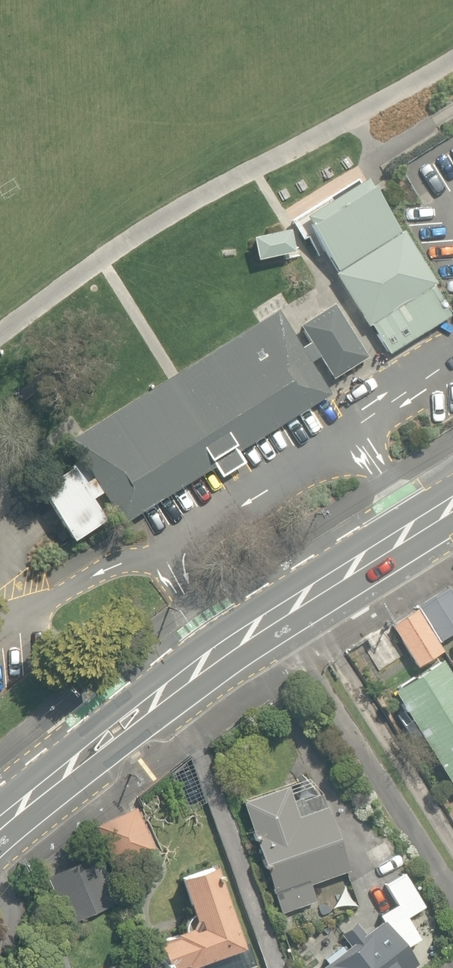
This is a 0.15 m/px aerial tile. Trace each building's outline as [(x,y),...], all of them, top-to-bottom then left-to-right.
[(368,324),(386,353),(448,314),(430,285),(434,283),(400,229),(398,231),(369,186),(362,174),(298,215),(333,270),(330,272),(364,327),(368,324)] [(281,253),(291,251),(286,228),(284,228),(248,236),(253,259),(281,253)] [(331,302),(295,324),(306,342),(316,357),(330,379),(365,356),(331,302)] [(64,439),(77,459),(88,477),(98,492),(113,517),(118,525),(211,467),(206,460),(232,444),(235,450),(328,392),(308,361),(316,357),(306,342),(299,346),(276,311),(274,307),(256,318),(177,368),(171,372),(166,375),(81,428),(64,439)] [(206,460),(211,467),(217,477),(243,462),(235,450),(232,444),(206,460)] [(77,459),(68,465),(79,483),(88,477),(77,459)] [(35,486),(68,538),(102,517),(89,497),(98,492),(88,477),(79,483),(68,465),(35,486)] [(447,587),(416,605),(437,641),(452,631),(452,597),(447,587)] [(441,652),(416,608),(388,625),(414,668),(441,652)] [(452,788),(452,681),(440,660),(414,676),(413,674),(398,683),(400,686),(392,691),(410,720),(403,725),(412,739),(419,734),(452,788)] [(241,799),(280,912),(314,901),(307,882),(346,869),(320,791),(305,777),(241,799)] [(96,826),(116,870),(152,853),(132,809),(96,826)] [(47,878),(69,925),(119,902),(97,854),(47,878)] [(163,967),(202,967),(200,963),(241,948),(211,866),(178,878),(193,919),(189,927),(173,933),(174,937),(154,945),(163,967)] [(314,967),(419,967),(405,945),(416,938),(403,917),(423,905),(403,874),(386,885),(397,903),(379,915),(382,920),(363,932),(356,922),(338,933),(347,947),(314,967)] [(307,924),(320,920),(316,908),(303,912),(307,924)]
